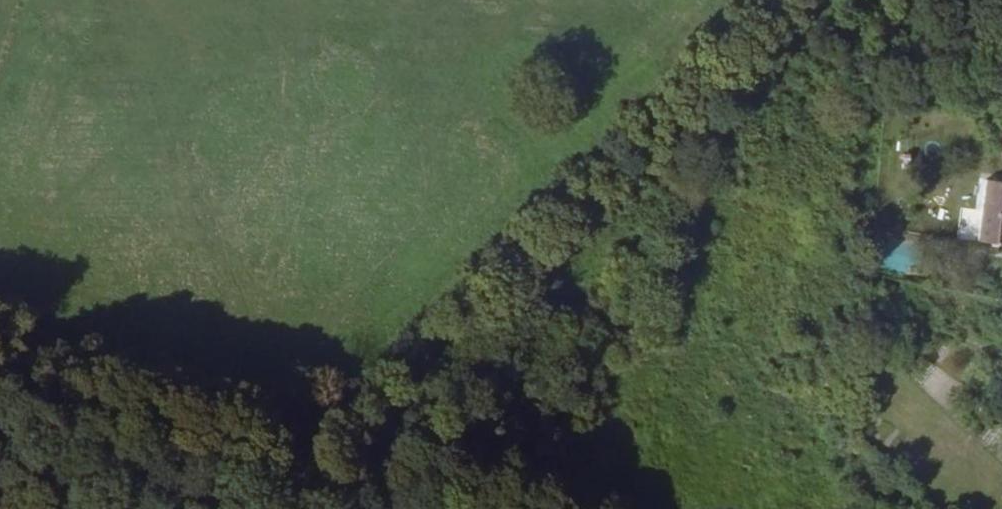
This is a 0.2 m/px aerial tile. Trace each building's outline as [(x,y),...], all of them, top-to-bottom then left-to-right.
[(988,183),(980,245),(993,247),(1000,248),(1001,248),(1001,185),(988,183)] [(977,214),(960,214),(959,238),(976,238),(977,214)]
